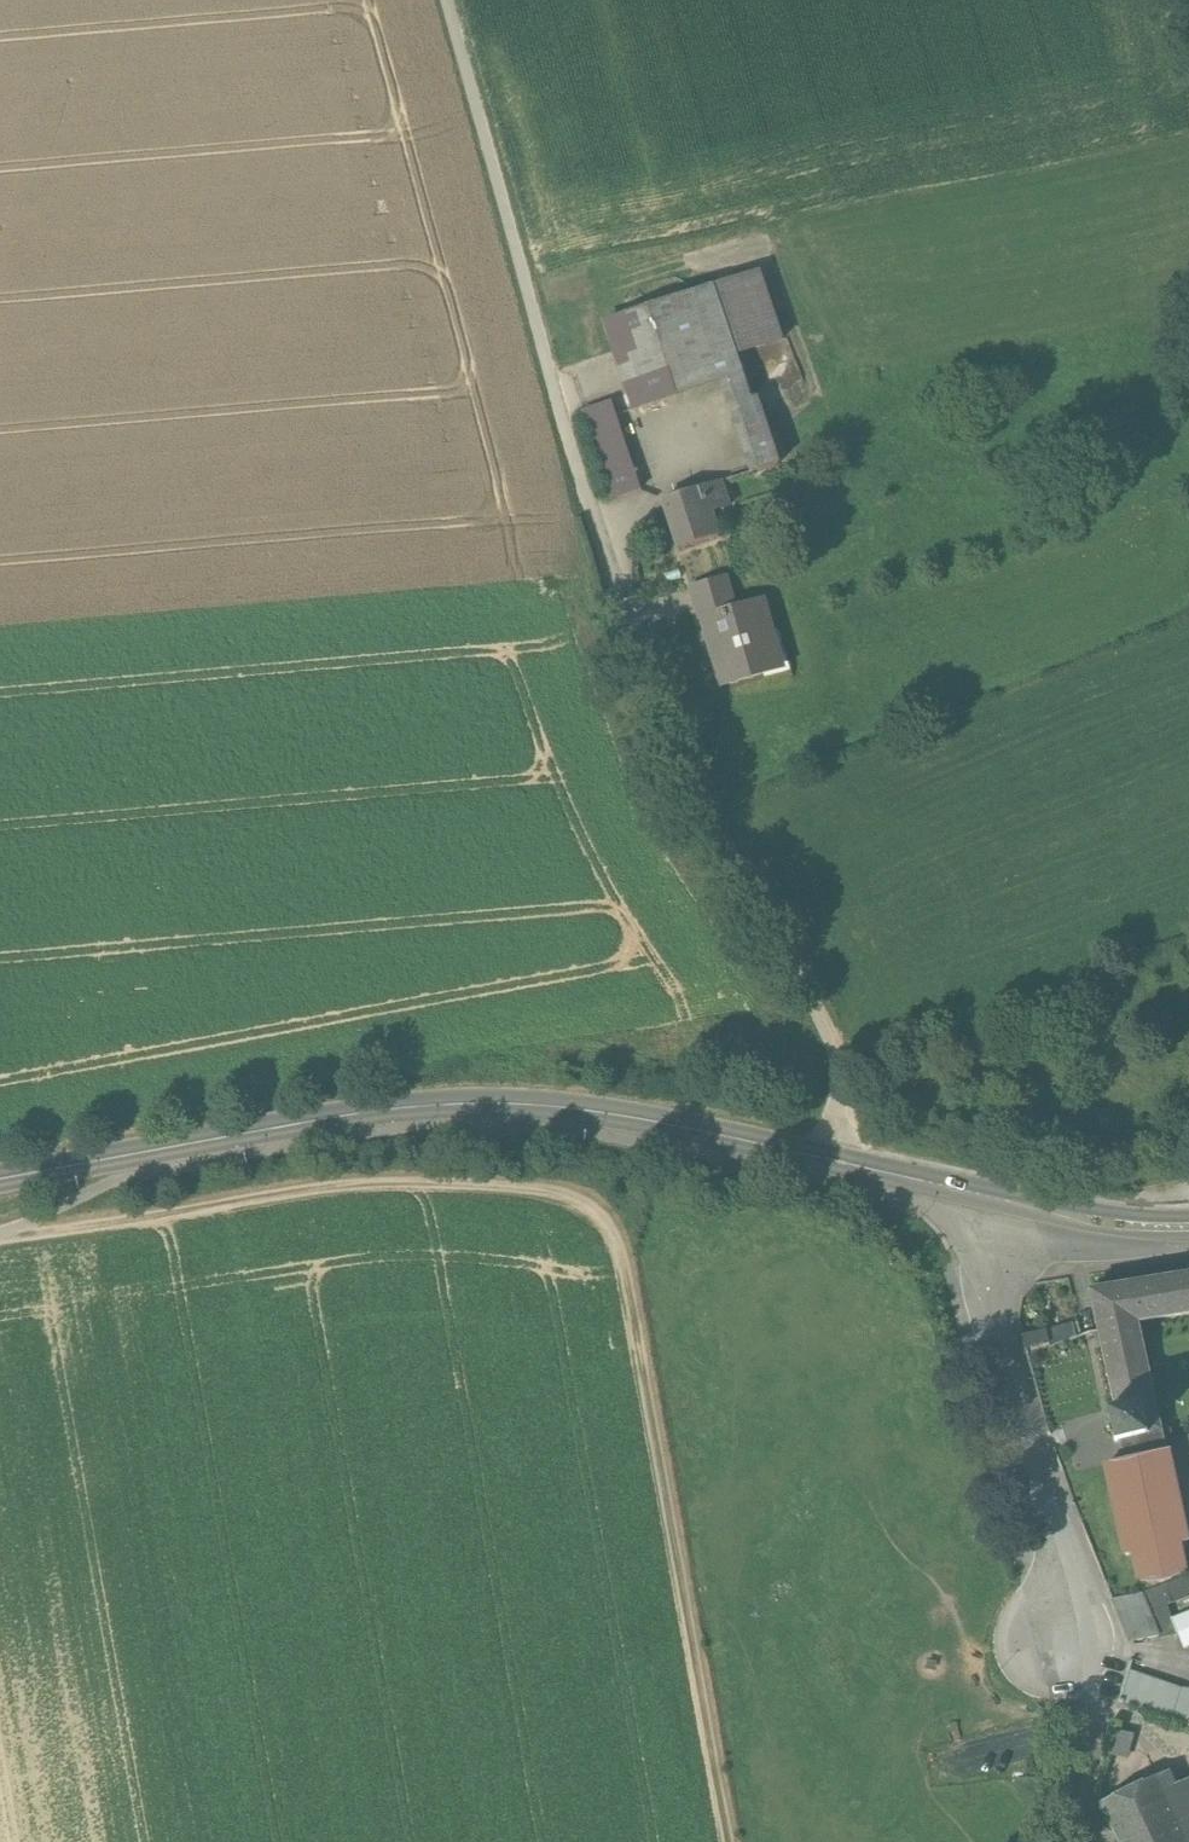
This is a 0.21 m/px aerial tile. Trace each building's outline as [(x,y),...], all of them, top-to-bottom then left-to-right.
[(711,287),(734,358),(784,342),(761,271),(711,287)] [(717,383),(739,376),(734,358),(711,287),(600,322),(628,410),(717,383)] [(745,475),(749,474),(776,466),(748,374),(739,376),(717,383),(745,475)] [(611,403),(580,412),(608,501),(638,491),(611,403)] [(723,482),(729,502),(756,493),(749,474),(745,475),(723,482)] [(659,502),(674,551),(739,531),(729,502),(723,482),(659,502)] [(703,620),(735,610),(734,609),(725,576),(691,586),(701,620),(703,620)] [(735,610),(703,620),(722,684),(763,673),(762,668),(781,663),(763,601),(734,609),(735,610)] [(1126,1462),(1167,1454),(1164,1440),(1136,1325),(1188,1315),(1188,1275),(1090,1293),(1118,1409),(1143,1403),(1151,1436),(1122,1444),(1126,1462)] [(1046,1330),(1022,1335),(1025,1349),(1049,1344),(1046,1330)] [(1151,1436),(1143,1403),(1118,1409),(1108,1412),(1116,1445),(1122,1444),(1151,1436)] [(1188,1470),(1188,1438),(1164,1440),(1167,1454),(1184,1450),(1188,1470)] [(1184,1450),(1167,1454),(1126,1462),(1108,1466),(1126,1555),(1135,1553),(1141,1580),(1147,1580),(1153,1580),(1158,1579),(1163,1578),(1169,1577),(1174,1575),(1179,1574),(1185,1571),(1179,1544),(1188,1542),(1188,1470),(1184,1450)] [(1174,1618),(1169,1606),(1188,1598),(1188,1577),(1138,1597),(1111,1599),(1129,1644),(1131,1642),(1131,1641),(1158,1636),(1179,1635),(1183,1647),(1188,1645),(1188,1612),(1174,1618)] [(1178,1692),(1127,1669),(1119,1700),(1188,1726),(1188,1693),(1178,1692)] [(1100,1804),(1118,1841),(1188,1841),(1188,1781),(1174,1788),(1166,1772),(1100,1804)]
